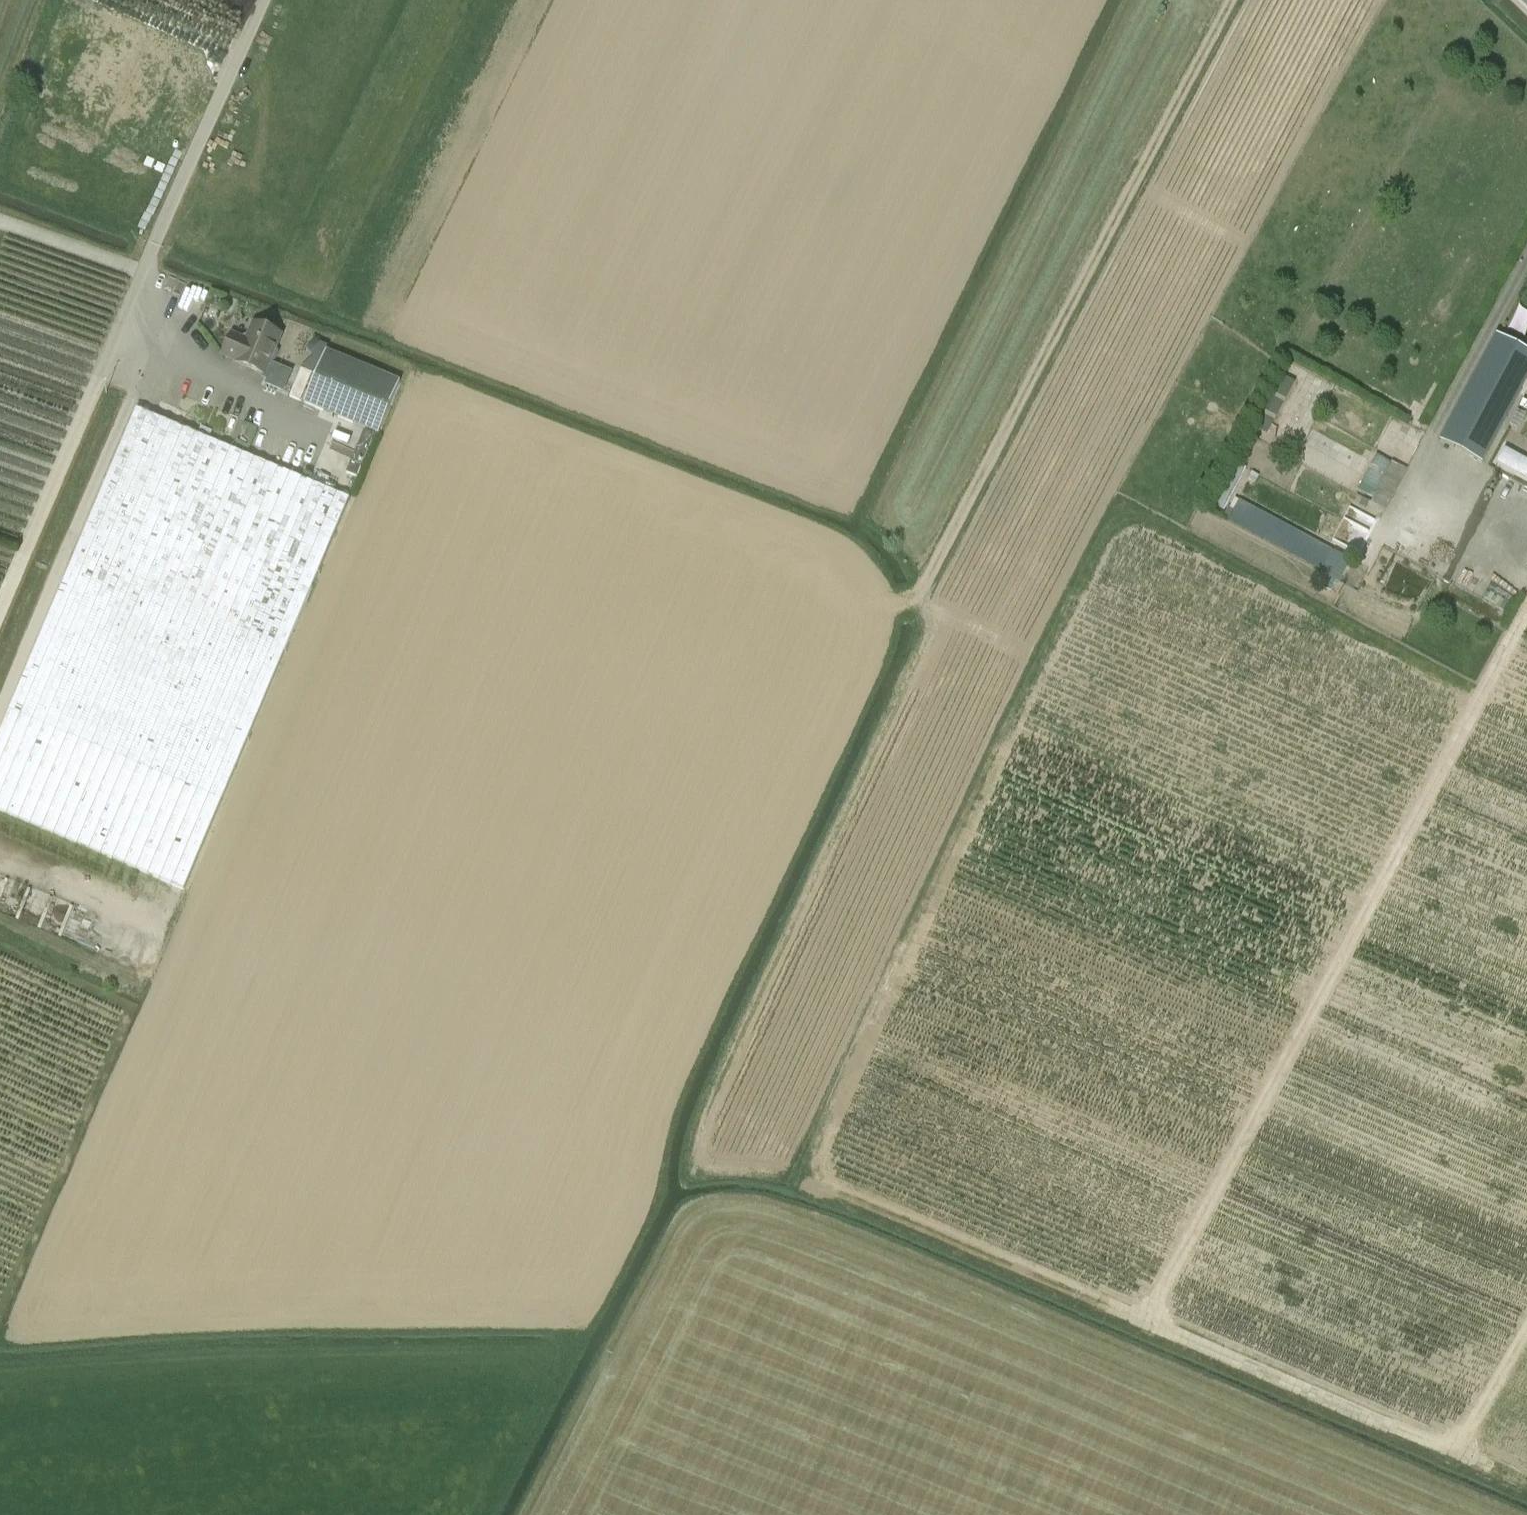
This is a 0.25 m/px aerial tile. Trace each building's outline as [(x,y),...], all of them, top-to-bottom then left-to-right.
[(268,358),(274,356),(276,349),(274,344),(280,331),(252,320),(247,333),(241,335),(230,331),(221,352),(236,358),(235,359),(263,371),(268,358)] [(1496,336),(1439,442),(1482,465),(1526,380),(1526,352),(1496,336)] [(316,356),(324,348),(316,340),(308,348),(316,356)] [(398,382),(334,355),(325,351),(303,404),(377,434),(398,382)] [(1250,420),(1270,431),(1299,382),(1279,370),(1250,420)] [(349,502),(137,411),(0,731),(0,816),(183,895),(351,503),(349,502)] [(1369,502),(1383,509),(1405,468),(1391,461),(1390,463),(1375,455),(1357,489),(1371,497),(1369,502)] [(1239,499),(1228,521),(1323,572),(1322,573),(1325,575),(1338,582),(1339,583),(1352,560),(1239,499)] [(1366,509),(1369,502),(1368,502),(1363,499),(1359,505),(1366,509)] [(1392,562),(1384,585),(1423,597),(1431,574),(1392,562)]
